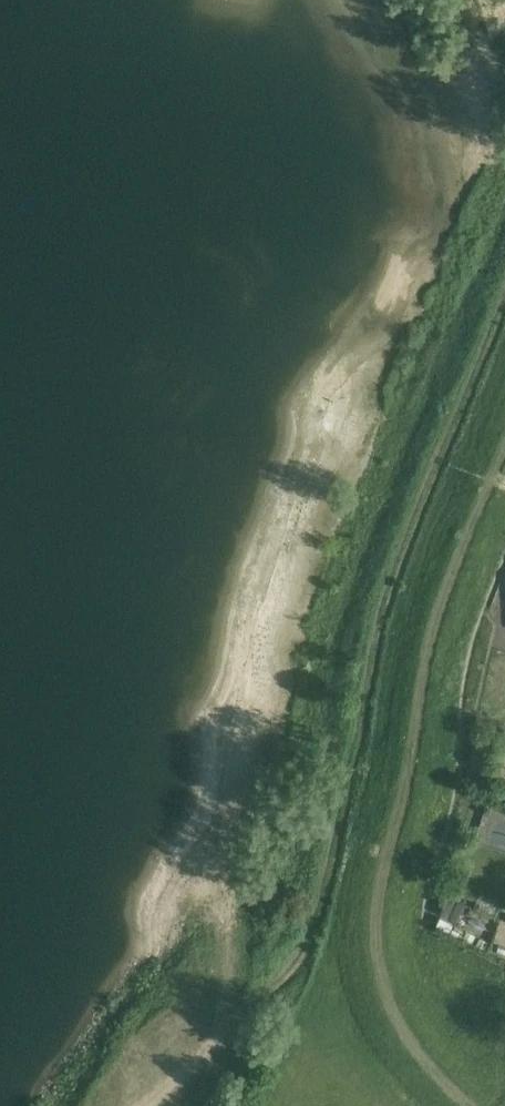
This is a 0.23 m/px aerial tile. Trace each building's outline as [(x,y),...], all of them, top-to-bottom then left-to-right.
[(446,895),(439,916),(457,923),(465,902),(446,895)]
